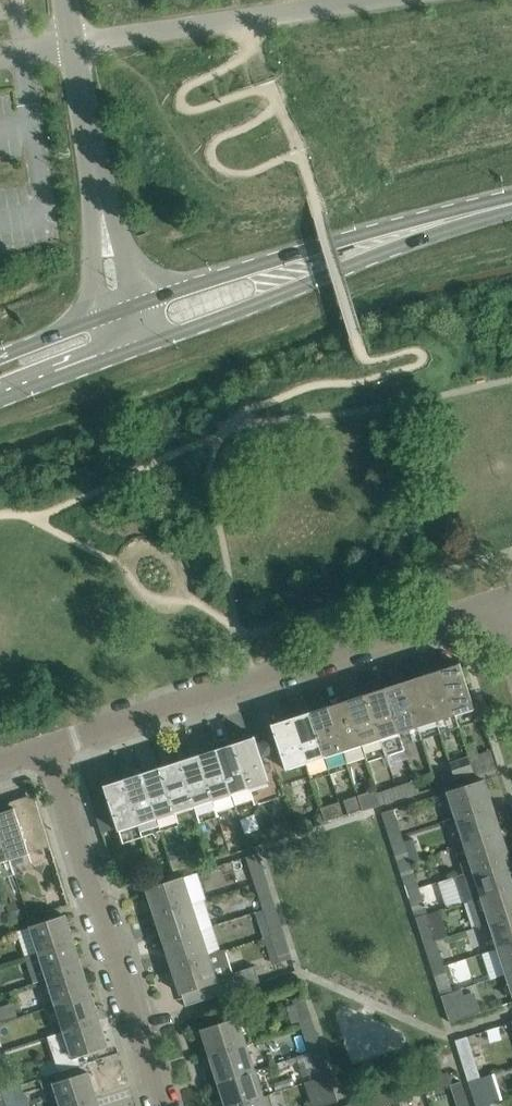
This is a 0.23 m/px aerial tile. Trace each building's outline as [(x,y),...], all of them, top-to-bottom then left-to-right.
[(475,709),(460,663),(441,669),(456,715),(475,709)] [(441,669),(423,675),(437,721),(440,732),(459,726),(456,715),(441,669)] [(437,721),(423,675),(403,681),(418,727),(437,721)] [(403,681),(385,687),(399,733),(403,744),(421,738),(418,727),(403,681)] [(399,733),(385,687),(367,693),(381,739),(386,755),(405,749),(403,744),(399,733)] [(381,739),(367,693),(347,699),(362,745),(381,739)] [(344,751),(347,762),(366,756),(362,745),(347,699),(329,705),(344,751)] [(329,705),(310,712),(324,758),(328,769),(347,762),(344,751),(329,705)] [(324,758),(310,712),(290,718),(308,775),(328,769),(324,758)] [(281,784),(308,775),(290,718),(272,724),(276,736),(266,739),(281,784)] [(257,743),(255,736),(236,743),(256,806),(282,797),(277,785),(281,784),(266,739),(257,743)] [(236,743),(218,748),(238,812),(256,806),(236,743)] [(238,812),(218,748),(198,755),(218,818),(238,812)] [(218,818),(198,755),(179,761),(198,820),(200,824),(218,818)] [(474,775),(468,757),(450,763),(456,781),(474,775)] [(179,761),(161,767),(180,826),(198,820),(179,761)] [(180,826),(161,767),(142,773),(157,818),(161,832),(180,826)] [(157,818),(142,773),(123,779),(138,824),(157,818)] [(123,779),(104,785),(119,831),(138,824),(123,779)] [(484,779),(472,783),(448,791),(457,818),(493,806),(484,779)] [(103,792),(92,795),(96,815),(107,812),(103,792)] [(363,810),(358,796),(343,801),(348,815),(363,810)] [(0,812),(0,828),(10,859),(50,846),(36,801),(15,807),(0,812)] [(339,802),(321,808),(326,822),(343,816),(339,802)] [(501,832),(493,806),(457,818),(465,844),(501,832)] [(389,834),(400,830),(393,809),(382,812),(389,834)] [(267,841),(281,837),(277,823),(263,828),(264,830),(267,841)] [(0,828),(0,881),(15,876),(10,859),(0,828)] [(249,846),(267,841),(264,830),(246,836),(249,846)] [(501,832),(465,844),(470,859),(461,862),(464,873),(473,870),(510,858),(501,832)] [(399,865),(410,861),(403,840),(392,844),(399,865)] [(258,852),(256,853),(246,856),(253,878),(265,874),(258,852)] [(511,886),(511,866),(510,858),(473,870),(464,873),(455,876),(463,902),(468,900),(473,899),(511,886)] [(410,861),(399,865),(406,886),(417,883),(410,861)] [(156,915),(192,903),(183,877),(147,888),(156,915)] [(263,909),(275,905),(268,884),(256,888),(263,909)] [(473,899),(468,900),(477,927),(490,922),(511,915),(511,886),(473,899)] [(416,917),(427,914),(420,892),(409,896),(416,917)] [(200,929),(192,903),(156,915),(164,941),(200,929)] [(275,905),(263,909),(270,930),(281,926),(275,905)] [(11,922),(23,919),(21,910),(8,913),(11,922)] [(427,914),(416,917),(423,938),(434,935),(427,914)] [(64,915),(55,918),(15,931),(24,957),(73,941),(64,915)] [(490,922),(499,948),(511,944),(511,915),(490,922)] [(209,955),(200,929),(164,941),(172,967),(209,955)] [(292,958),(285,936),(273,940),(280,962),(292,958)] [(24,957),(24,958),(25,958),(33,983),(48,979),(81,968),(73,941),(24,957)] [(499,948),(507,975),(511,973),(511,944),(499,948)] [(433,970),(444,966),(437,945),(426,948),(433,970)] [(181,994),(205,986),(209,999),(260,982),(254,965),(232,972),(225,950),(209,955),(172,967),(181,994)] [(444,966),(433,970),(440,991),(451,987),(444,966)] [(90,994),(81,968),(48,979),(56,1005),(90,994)] [(98,1020),(90,994),(56,1005),(65,1031),(89,1023),(98,1020)] [(311,1017),(304,996),(293,999),(300,1021),(311,1017)] [(450,1022),(461,1019),(454,997),(443,1001),(450,1022)] [(0,1007),(0,1020),(17,1014),(13,1003),(0,1007)] [(356,1044),(347,1007),(338,1009),(347,1046),(356,1044)] [(210,1056),(246,1044),(238,1017),(202,1029),(210,1056)] [(98,1020),(89,1023),(65,1031),(73,1058),(107,1047),(98,1020)] [(310,1052),(321,1049),(314,1027),(303,1031),(309,1051),(310,1052)] [(255,1070),(246,1044),(210,1056),(219,1082),(255,1070)] [(310,1052),(309,1051),(296,1056),(302,1076),(316,1071),(316,1073),(328,1069),(321,1049),(310,1052)] [(427,1054),(430,1066),(442,1062),(438,1051),(427,1054)] [(467,1076),(479,1072),(472,1051),(460,1054),(467,1076)] [(255,1070),(219,1082),(227,1105),(232,1105),(263,1096),(255,1070)] [(88,1072),(54,1082),(62,1105),(71,1105),(96,1098),(88,1072)] [(448,1072),(426,1079),(430,1091),(451,1084),(452,1083),(448,1072)] [(338,1101),(331,1080),(320,1083),(327,1105),(338,1101)] [(451,1084),(458,1105),(470,1105),(462,1080),(452,1083),(451,1084)] [(399,1101),(420,1094),(417,1082),(396,1089),(399,1101)] [(489,1104),(482,1082),(471,1086),(477,1105),(482,1105),(489,1104)] [(396,1089),(374,1096),(378,1105),(383,1105),(399,1101),(396,1089)] [(263,1096),(232,1105),(267,1105),(263,1096)] [(401,1102),(402,1105),(423,1105),(428,1105),(426,1097),(401,1102)] [(96,1098),(71,1105),(99,1105),(96,1098)]
